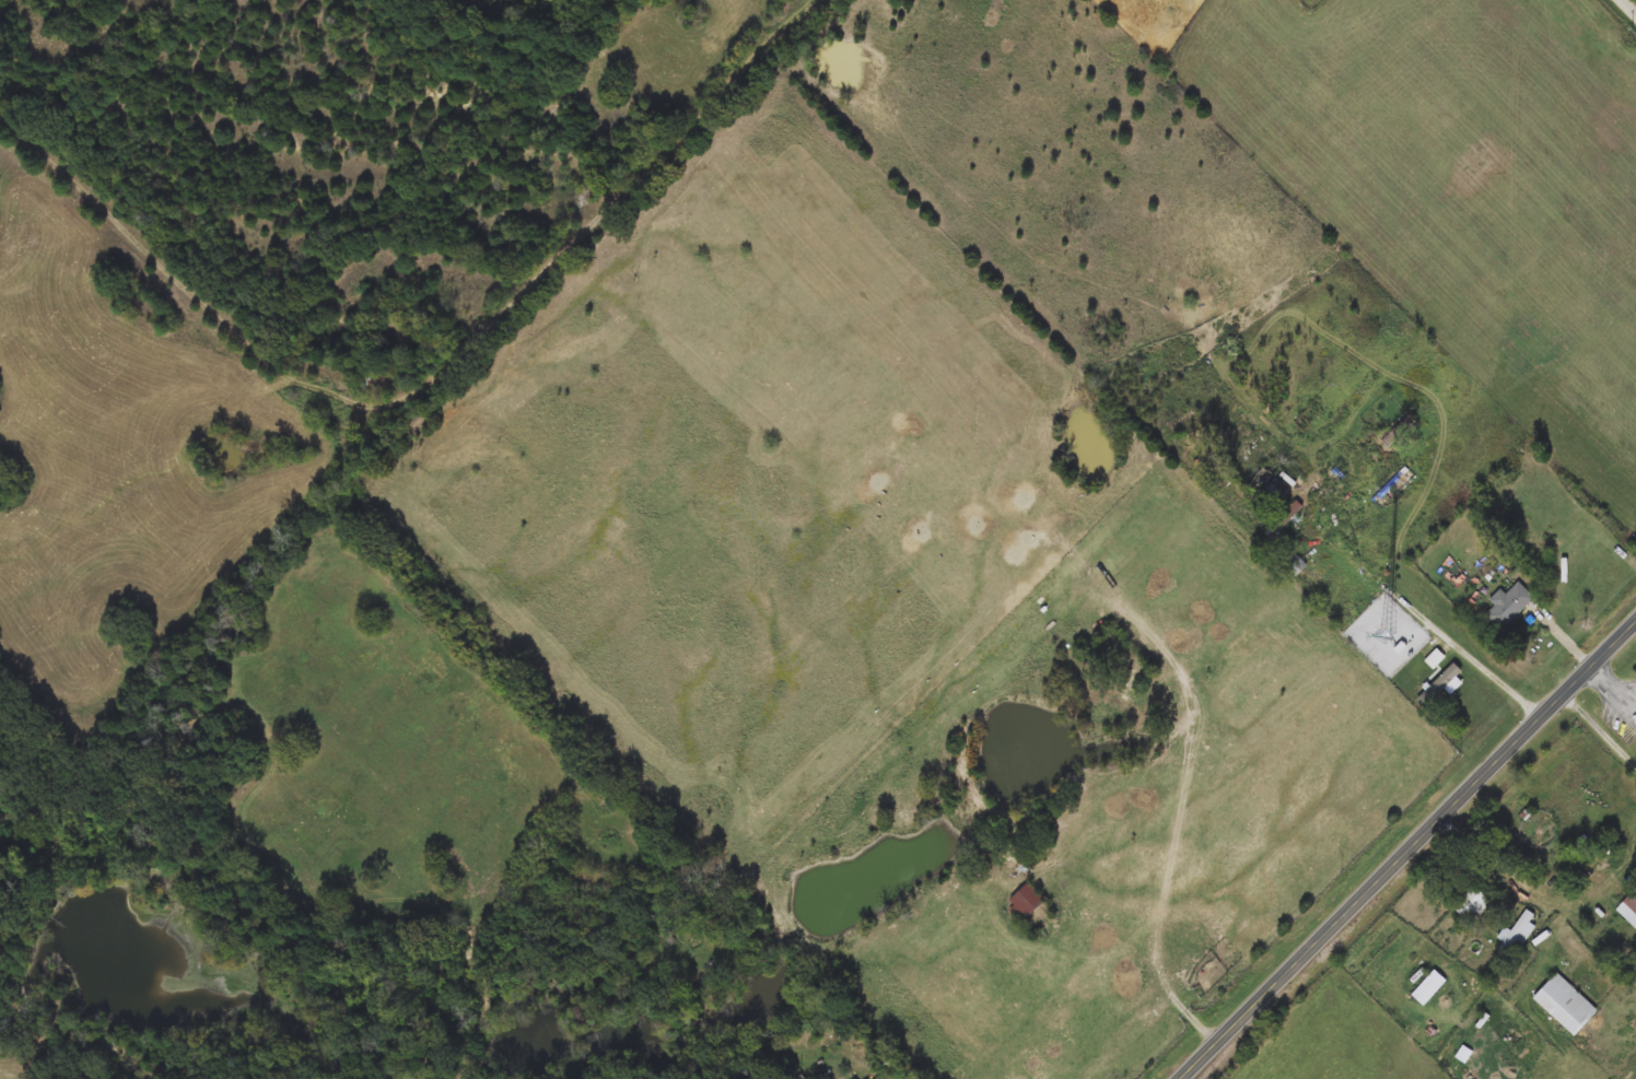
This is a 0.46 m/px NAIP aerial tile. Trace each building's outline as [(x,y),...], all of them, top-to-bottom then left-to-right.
[(1415,422),(1390,447),(1384,442),(1409,417),(1415,422)] [(1272,509),(1247,491),(1262,469),(1288,486),(1272,509)] [(1304,508),(1272,540),(1265,533),(1296,502),(1304,508)] [(1295,577),(1277,561),(1289,549),(1307,566),(1295,577)] [(1506,595),(1519,582),(1535,598),(1501,632),(1486,617),(1496,607),(1489,600),(1500,589),(1506,595)] [(1416,701),(1452,664),(1461,672),(1425,709),(1416,701)] [(1024,923),(1006,905),(1028,882),(1047,901),(1024,923)] [(1473,926),(1453,912),(1472,887),(1492,901),(1473,926)] [(1634,899),(1635,896),(1635,925),(1617,911),(1629,895),(1634,899)] [(1447,983),(1423,1007),(1411,994),(1435,970),(1447,983)] [(1533,998),(1557,973),(1598,1012),(1573,1037),(1533,998)]
